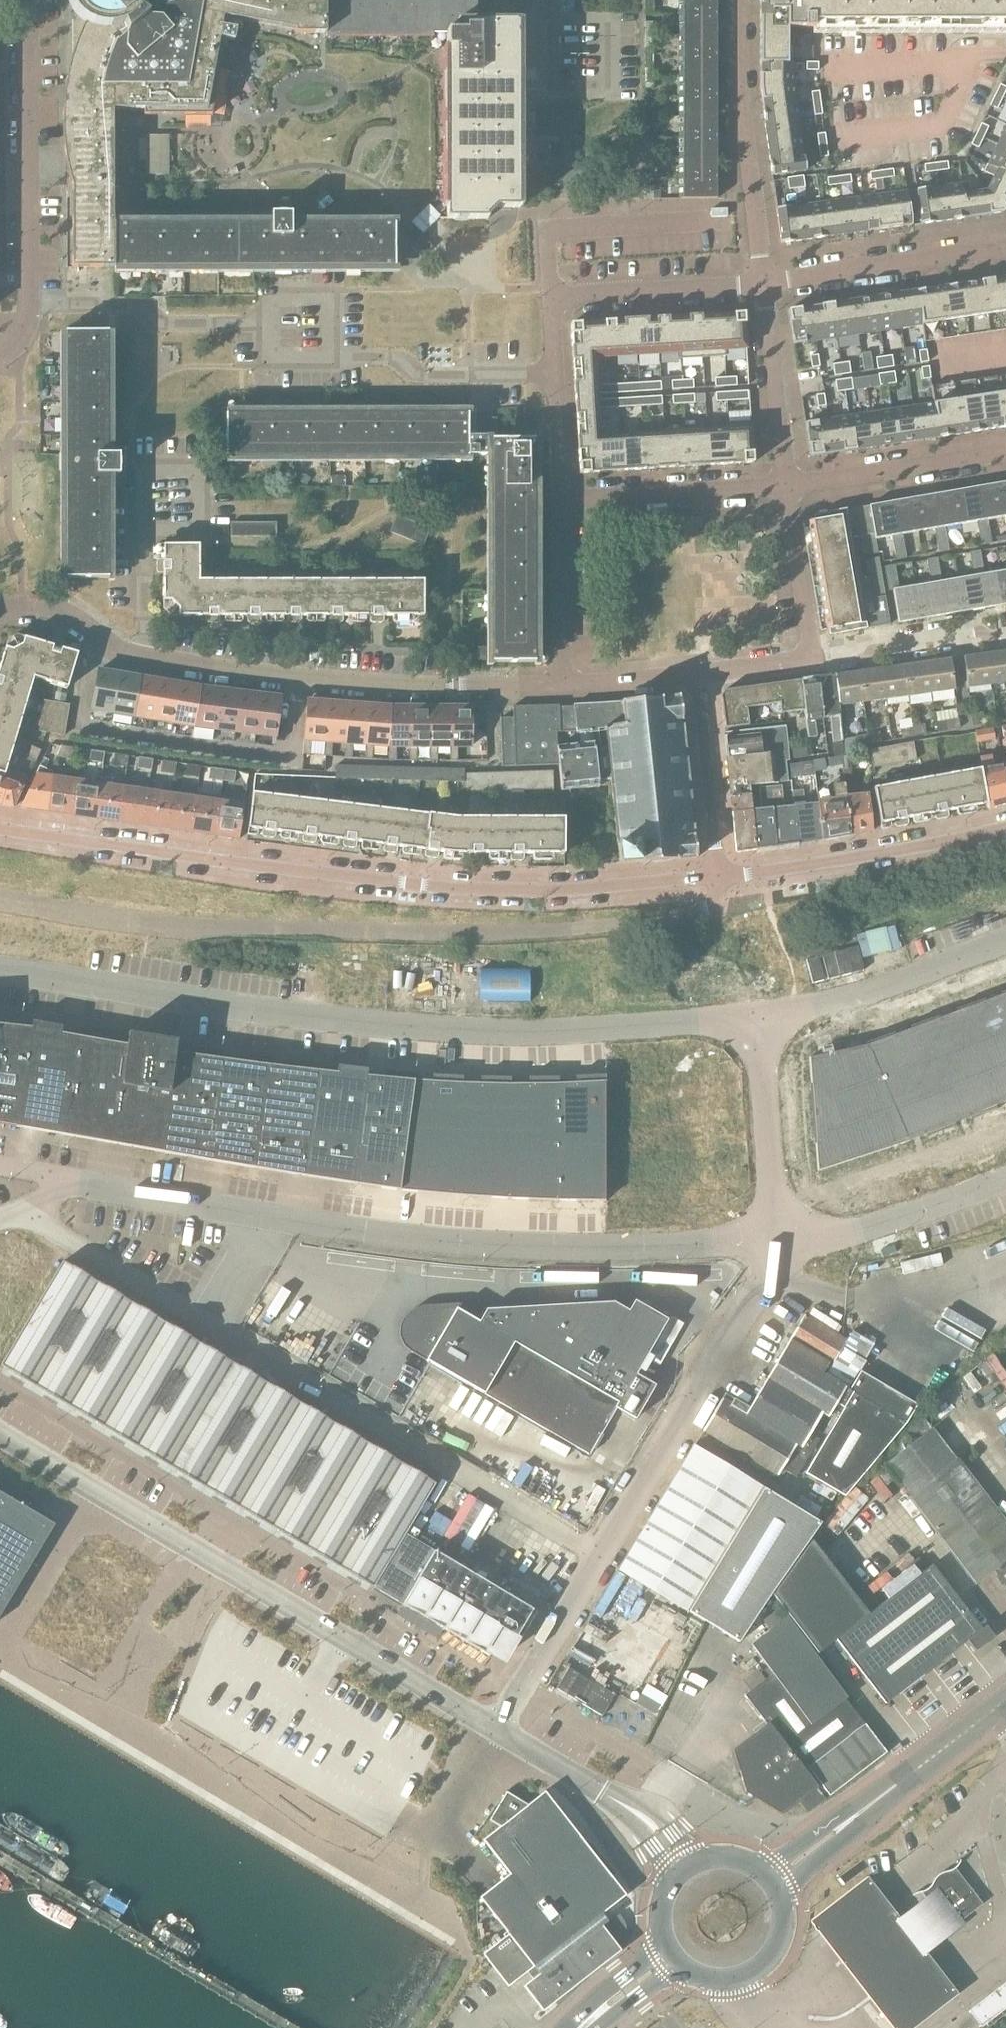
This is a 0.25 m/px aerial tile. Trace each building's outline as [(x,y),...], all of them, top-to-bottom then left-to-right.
[(113,224),(113,219),(113,110),(143,109),(143,115),(211,115),(223,48),(217,47),(223,17),(294,30),(294,33),(325,33),(325,0),(67,0),(68,4),(70,7),(71,10),(73,12),(75,16),(73,21),(73,20),(71,20),(71,56),(68,69),(66,77),(65,84),(64,92),(63,100),(62,108),(62,116),(62,124),(62,132),(62,140),(63,148),(64,156),(66,164),(66,168),(68,174),(71,187),(71,267),(113,267),(113,224)] [(325,33),(379,33),(379,0),(325,0),(325,33)] [(446,128),(519,127),(519,101),(519,100),(518,20),(479,20),(476,20),(476,0),(379,0),(379,33),(446,33),(446,47),(446,128)] [(679,13),(720,14),(720,8),(717,8),(717,0),(679,0),(679,13)] [(760,1),(760,16),(759,16),(759,63),(787,63),(787,62),(787,28),(800,28),(813,28),(814,21),(1005,21),(1005,0),(760,0),(760,1)] [(720,14),(679,13),(679,34),(717,34),(717,19),(720,19),(720,14)] [(235,30),(234,41),(241,42),(243,31),(235,30)] [(679,34),(679,54),(720,54),(720,48),(717,48),(717,34),(679,34)] [(720,54),(679,54),(679,75),(717,74),(717,60),(720,60),(720,54)] [(759,88),(794,85),(794,62),(787,62),(787,63),(759,63),(759,64),(760,75),(759,75),(759,88)] [(813,62),(806,62),(806,70),(818,70),(818,62),(813,62)] [(679,75),(679,95),(720,95),(720,88),(717,88),(717,74),(679,75)] [(994,95),(997,96),(1001,98),(1002,97),(1005,88),(999,84),(998,86),(995,91),(994,95)] [(762,109),(763,110),(796,106),(794,85),(759,88),(761,100),(763,109),(762,109)] [(819,91),(811,92),(812,104),(820,103),(819,91)] [(720,95),(679,95),(679,116),(717,116),(717,101),(720,101),(720,95)] [(996,109),(1001,98),(997,96),(994,95),(991,100),(989,105),(996,109)] [(812,104),(814,115),(822,114),(820,103),(812,104)] [(799,127),(796,106),(763,110),(764,123),(766,132),(799,127)] [(679,116),(679,136),(720,137),(720,130),(717,130),(717,116),(679,116)] [(976,132),(975,134),(976,134),(982,137),(985,131),(987,127),(980,123),(977,130),(976,132)] [(999,137),(996,144),(1001,146),(1005,148),(1005,125),(1005,124),(1002,132),(1001,133),(999,137)] [(446,128),(446,207),(446,218),(487,218),(487,215),(495,207),(519,207),(519,127),(446,128)] [(766,132),(769,153),(802,148),(799,127),(766,132)] [(816,134),(818,146),(826,145),(824,133),(816,134)] [(977,148),(981,140),(982,137),(976,134),(975,134),(970,144),(977,148)] [(145,135),(145,160),(145,174),(168,174),(168,135),(145,135)] [(720,137),(679,136),(679,156),(717,156),(717,142),(720,142),(720,137)] [(987,163),(996,168),(1005,172),(1005,148),(1001,146),(996,144),(992,152),(991,154),(987,163)] [(828,156),(826,145),(818,146),(820,157),(828,156)] [(804,157),(802,148),(769,153),(770,162),(771,176),(806,171),(804,157)] [(679,156),(679,177),(720,177),(720,170),(717,170),(717,156),(679,156)] [(947,170),(946,162),(943,162),(934,163),(935,171),(944,170),(947,170)] [(933,172),(935,171),(934,163),(932,164),(923,165),(924,173),(933,172)] [(987,163),(982,173),(991,177),(996,168),(987,163)] [(996,168),(991,177),(985,191),(994,203),(1001,213),(1004,207),(1005,203),(1005,172),(996,168)] [(881,170),(880,171),(881,179),(882,178),(892,177),(893,177),(892,169),(891,169),(881,170)] [(873,180),(881,179),(880,171),(871,172),(869,172),(870,180),(873,180)] [(849,175),(841,176),(837,176),(838,184),(842,184),(850,183),(849,175)] [(804,187),(803,176),(795,177),(796,188),(804,187)] [(837,176),(829,177),(828,178),(826,178),(827,186),(830,185),(838,184),(837,176)] [(720,177),(679,177),(679,198),(717,198),(717,182),(720,183),(720,177)] [(795,177),(787,178),(788,189),(796,188),(795,177)] [(961,194),(970,193),(969,183),(960,184),(961,194)] [(941,211),(942,221),(946,220),(964,218),(963,207),(961,194),(960,184),(937,187),(941,211)] [(661,185),(645,185),(645,197),(661,197),(661,185)] [(918,214),(920,224),(926,223),(942,221),(941,211),(937,187),(915,190),(918,214)] [(910,225),(909,216),(906,191),(883,194),(886,219),(888,228),(905,226),(910,225)] [(964,218),(966,218),(986,215),(1001,213),(994,203),(985,191),(970,193),(961,194),(963,207),(964,218)] [(883,194),(862,197),(865,222),(866,231),(885,229),(888,228),(886,219),(883,194)] [(866,231),(865,222),(862,197),(840,200),(844,226),(845,234),(865,231),(866,231)] [(806,198),(797,199),(798,206),(807,205),(806,198)] [(831,201),(819,203),(823,237),(833,236),(844,234),(845,234),(844,226),(840,200),(837,200),(831,201)] [(803,240),(823,237),(819,203),(807,205),(798,206),(803,240)] [(428,204),(411,222),(422,233),(440,215),(428,204)] [(803,240),(798,206),(790,207),(776,209),(781,243),(794,241),(803,240)] [(270,224),(113,224),(113,267),(271,267),(271,272),(271,267),(272,267),(272,265),(289,265),(289,267),(395,267),(394,224),(291,224),(291,213),(284,213),(284,212),(276,212),(276,213),(270,213),(270,224)] [(432,247),(424,239),(420,235),(409,246),(421,258),(432,247)] [(981,281),(984,305),(986,315),(1005,312),(1005,304),(1005,302),(1002,278),(993,279),(981,281)] [(961,284),(959,284),(963,309),(964,318),(986,315),(984,305),(981,281),(980,281),(961,284)] [(948,286),(938,288),(942,312),(943,321),(964,318),(963,309),(959,284),(948,286)] [(930,289),(917,291),(917,295),(920,315),(922,315),(923,322),(922,322),(923,324),(943,321),(942,312),(938,288),(930,289)] [(916,291),(895,294),(900,328),(921,325),(923,324),(922,322),(923,322),(922,315),(920,315),(917,295),(917,291),(916,291)] [(895,294),(874,297),(879,331),(900,328),(895,294)] [(874,297),(853,301),(858,334),(879,331),(874,297)] [(833,303),(831,304),(836,337),(858,334),(853,301),(833,303)] [(820,305),(810,307),(815,341),(836,337),(831,304),(820,305)] [(800,308),(788,310),(790,323),(793,344),(805,342),(815,341),(810,307),(800,308)] [(745,320),(745,319),(744,313),(738,313),(721,314),(722,323),(723,349),(726,349),(746,348),(745,320)] [(721,314),(714,314),(705,315),(700,315),(700,319),(700,320),(702,351),(706,350),(723,349),(722,323),(721,314)] [(689,316),(685,316),(678,317),(678,323),(680,352),(685,352),(702,351),(700,320),(700,319),(700,315),(697,315),(689,316)] [(673,317),(665,317),(658,318),(656,318),(657,319),(657,324),(658,339),(658,346),(659,353),(664,353),(680,352),(678,323),(678,317),(673,317)] [(635,319),(635,324),(637,354),(650,354),(658,353),(659,353),(658,346),(658,339),(657,324),(657,319),(656,318),(648,318),(639,319),(635,319)] [(614,324),(615,345),(615,356),(620,355),(637,354),(635,324),(635,319),(613,320),(614,324)] [(593,345),(593,346),(594,357),(595,357),(615,356),(615,345),(614,324),(613,320),(592,322),(592,324),(593,345)] [(592,322),(581,322),(570,323),(571,348),(579,347),(593,346),(593,345),(592,324),(592,322)] [(990,344),(986,328),(944,338),(949,359),(981,351),(980,347),(990,344)] [(64,331),(65,578),(108,578),(108,506),(108,475),(119,474),(119,454),(108,454),(108,331),(64,331)] [(596,370),(595,365),(595,357),(594,357),(593,346),(579,347),(571,348),(573,371),(582,371),(596,370)] [(927,350),(919,351),(920,363),(928,361),(927,350)] [(861,353),(863,371),(873,370),(870,352),(861,353)] [(811,368),(819,366),(817,355),(809,356),(811,368)] [(891,355),(883,356),(885,368),(891,367),(893,367),(893,366),(891,355)] [(877,369),(885,368),(883,356),(875,357),(877,369)] [(850,373),(848,361),(840,363),(842,374),(843,374),(850,373)] [(835,376),(842,374),(840,363),(832,364),(834,375),(834,376),(835,376)] [(930,375),(929,369),(929,366),(921,367),(921,370),(922,376),(923,379),(928,378),(931,378),(930,375)] [(573,371),(574,395),(582,394),(597,394),(597,385),(596,370),(582,371),(573,371)] [(894,374),(893,372),(892,372),(885,373),(886,375),(887,381),(887,385),(888,385),(895,383),(895,380),(894,374)] [(887,381),(886,375),(885,373),(877,374),(878,376),(879,382),(879,386),(887,385),(887,381)] [(725,386),(725,378),(714,379),(715,386),(725,386)] [(736,378),(725,378),(725,386),(736,385),(736,378)] [(844,388),(844,391),(847,391),(853,390),(852,386),(851,380),(851,378),(844,379),(843,379),(843,382),(844,388)] [(835,380),(835,383),(836,389),(836,392),(844,391),(844,388),(843,382),(843,379),(836,380),(835,380)] [(693,380),(682,381),(682,388),(693,388),(693,380)] [(682,388),(682,381),(671,382),(672,389),(682,388)] [(650,383),(650,390),(658,390),(661,390),(660,382),(658,382),(650,383)] [(639,384),(639,391),(650,390),(650,383),(639,384)] [(607,393),(618,393),(617,384),(606,385),(607,393)] [(629,384),(620,385),(617,385),(617,386),(618,392),(620,392),(629,392),(629,384)] [(607,393),(606,385),(597,385),(597,394),(607,393)] [(726,392),(726,399),(727,399),(737,399),(737,391),(726,392)] [(716,400),(726,399),(726,392),(715,392),(715,399),(716,400)] [(998,393),(999,403),(1003,427),(1005,427),(1005,392),(998,393)] [(998,393),(977,396),(978,406),(982,430),(983,430),(1002,427),(1003,427),(999,403),(998,393)] [(673,402),(683,402),(683,399),(683,394),(672,395),(672,402),(673,402)] [(683,394),(683,399),(683,402),(685,402),(694,401),(694,399),(694,394),(683,394)] [(819,394),(815,395),(816,400),(817,407),(825,406),(823,394),(819,394)] [(650,404),(651,404),(650,397),(650,396),(640,397),(640,404),(650,404)] [(650,396),(650,397),(651,404),(658,403),(662,403),(661,396),(658,396),(650,396)] [(977,396),(955,399),(957,409),(960,433),(970,432),(982,430),(978,406),(977,396)] [(608,408),(618,407),(618,398),(607,399),(608,408)] [(629,398),(620,398),(618,398),(619,406),(620,406),(630,405),(629,398)] [(598,407),(598,408),(608,408),(607,399),(597,400),(598,407)] [(955,399),(934,402),(935,403),(935,404),(936,412),(935,412),(939,437),(952,435),(960,433),(957,409),(955,399)] [(582,400),(575,401),(576,418),(576,425),(583,424),(599,423),(598,413),(598,408),(598,407),(597,400),(582,400)] [(933,403),(913,406),(918,440),(938,437),(939,437),(935,412),(936,412),(935,404),(935,403),(933,403)] [(913,406),(891,409),(896,443),(918,440),(913,406)] [(891,409),(870,413),(875,446),(896,443),(891,409)] [(534,662),(534,474),(534,438),(492,438),(492,422),(468,422),(468,417),(468,412),(225,413),(225,455),(468,455),(468,454),(491,454),(491,590),(491,662),(534,662)] [(870,413),(848,416),(854,450),(855,450),(855,449),(875,446),(870,413)] [(848,416),(827,419),(832,453),(842,451),(842,452),(854,450),(848,416)] [(817,420),(805,422),(808,444),(810,457),(822,455),(822,454),(832,453),(827,419),(817,421),(817,420)] [(578,448),(583,448),(599,447),(599,436),(600,436),(599,423),(583,424),(576,425),(577,447),(577,448),(578,448)] [(728,428),(729,451),(730,464),(747,463),(753,462),(753,451),(751,427),(728,428)] [(729,451),(728,428),(707,430),(708,451),(709,465),(726,464),(730,464),(729,451)] [(685,431),(686,451),(687,466),(706,465),(709,465),(708,451),(707,430),(685,431)] [(685,466),(687,466),(686,451),(685,431),(663,432),(665,451),(665,459),(666,468),(685,466)] [(663,432),(642,434),(643,451),(644,469),(645,469),(665,468),(666,468),(665,459),(665,451),(663,432)] [(644,469),(643,451),(642,434),(620,435),(621,451),(622,470),(624,470),(644,469)] [(599,436),(599,447),(600,451),(601,472),(604,471),(622,470),(621,451),(620,435),(600,436),(599,436)] [(578,452),(578,464),(579,473),(583,473),(601,472),(600,451),(599,447),(583,448),(578,448),(577,448),(578,452)] [(401,472),(400,484),(415,484),(415,472),(401,472)] [(297,480),(306,484),(309,478),(301,473),(297,480)] [(226,476),(226,486),(226,487),(242,487),(242,476),(226,476)] [(330,476),(330,486),(330,487),(343,487),(343,476),(330,476)] [(295,487),(295,486),(295,479),(281,478),(281,483),(285,483),(285,487),(295,487)] [(1003,516),(1005,515),(1005,481),(997,483),(1003,516)] [(982,520),(987,519),(1003,516),(997,483),(976,486),(982,520)] [(955,490),(961,523),(977,520),(979,532),(989,530),(987,519),(982,520),(976,486),(955,490)] [(939,527),(945,526),(961,523),(955,490),(934,494),(939,527)] [(912,497),(918,530),(935,528),(937,539),(947,537),(945,526),(939,527),(934,494),(912,497)] [(897,534),(902,533),(918,530),(912,497),(891,501),(897,534)] [(868,505),(874,538),(892,535),(894,547),(904,545),(902,533),(897,534),(891,501),(868,505)] [(860,536),(864,555),(877,552),(874,538),(868,505),(819,513),(820,519),(808,521),(826,629),(829,628),(830,633),(889,624),(878,561),(865,564),(868,578),(861,579),(858,558),(847,560),(843,539),(860,536)] [(429,528),(396,514),(389,531),(422,545),(429,528)] [(230,523),(230,537),(275,537),(275,523),(230,523)] [(979,532),(981,543),(991,542),(989,530),(979,532)] [(937,539),(938,551),(949,549),(947,537),(937,539)] [(198,545),(162,545),(162,560),(158,560),(156,561),(156,571),(158,573),(163,573),(163,602),(170,602),(174,605),(198,580),(198,545)] [(894,547),(896,558),(906,556),(904,545),(894,547)] [(982,561),(980,550),(970,551),(972,563),(982,561)] [(940,569),(938,557),(927,559),(929,571),(940,569)] [(979,574),(985,607),(1005,604),(1000,570),(984,573),(982,561),(972,563),(974,575),(979,574)] [(893,589),(898,622),(920,618),(914,585),(898,588),(895,564),(885,566),(889,590),(893,589)] [(936,582),(941,615),(963,611),(958,578),(941,581),(940,569),(929,571),(931,582),(936,582)] [(958,578),(963,611),(985,607),(979,574),(974,575),(958,578)] [(383,616),(419,616),(423,616),(423,579),(356,580),(356,616),(370,616),(370,621),(371,623),(381,622),(383,620),(383,616)] [(219,616),(233,616),(233,580),(198,580),(174,605),(178,609),(178,616),(205,616),(206,621),(208,623),(217,623),(220,621),(219,616)] [(247,616),(247,621),(248,623),(258,623),(260,620),(260,616),(274,616),(274,580),(233,580),(233,616),(247,616)] [(301,616),(315,616),(315,580),(274,580),(274,616),(287,616),(287,620),(289,623),(299,623),(301,621),(301,616)] [(343,616),(356,616),(356,580),(315,580),(315,616),(329,616),(329,621),(330,623),(341,623),(343,621),(343,616)] [(914,585),(920,618),(941,615),(936,582),(931,582),(914,585)] [(22,644),(17,646),(34,679),(67,688),(78,653),(63,649),(65,644),(63,642),(54,639),(52,640),(50,645),(24,637),(22,644)] [(24,710),(34,679),(17,646),(12,648),(5,646),(0,664),(0,703),(24,710)] [(990,684),(1005,682),(1005,651),(986,654),(990,684)] [(986,654),(963,657),(967,687),(990,684),(986,654)] [(950,659),(927,662),(931,692),(954,689),(950,659)] [(907,695),(931,692),(927,662),(903,665),(907,695)] [(903,665),(880,668),(884,699),(907,695),(903,665)] [(861,702),(884,699),(880,668),(857,672),(861,702)] [(110,723),(112,712),(118,674),(97,670),(91,708),(89,720),(110,723)] [(857,672),(834,675),(837,705),(861,702),(857,672)] [(130,726),(132,715),(138,677),(118,674),(112,712),(110,723),(130,726)] [(841,737),(837,705),(834,675),(816,677),(821,718),(829,717),(831,738),(841,737)] [(150,730),(152,718),(158,681),(138,677),(132,715),(130,726),(150,730)] [(816,677),(801,679),(805,709),(808,738),(818,736),(816,719),(821,718),(816,677)] [(776,683),(779,703),(780,712),(805,709),(801,679),(776,683)] [(170,733),(172,722),(179,684),(158,681),(152,718),(150,730),(170,733)] [(745,707),(779,703),(776,683),(723,690),(720,695),(723,728),(747,725),(745,707)] [(192,725),(193,725),(199,687),(179,684),(172,722),(170,733),(190,737),(192,725)] [(219,690),(199,687),(193,725),(194,726),(193,737),(213,740),(219,690)] [(219,690),(213,740),(233,742),(239,692),(219,690)] [(55,692),(54,702),(65,704),(66,694),(55,692)] [(253,745),(255,733),(259,695),(239,692),(233,742),(253,745)] [(276,736),(281,697),(259,695),(255,733),(253,745),(274,747),(275,736),(276,736)] [(573,704),(573,707),(575,732),(577,732),(605,729),(610,780),(612,796),(611,796),(611,799),(612,799),(614,818),(614,819),(614,822),(617,841),(616,842),(617,846),(619,863),(697,858),(695,837),(695,833),(694,833),(692,814),(693,814),(693,810),(692,810),(690,791),(691,791),(690,788),(688,768),(688,765),(687,765),(685,745),(686,745),(686,742),(685,742),(683,723),(684,722),(684,718),(683,718),(680,696),(661,698),(661,696),(606,702),(573,704)] [(69,704),(65,704),(54,702),(44,701),(38,731),(64,735),(69,704)] [(311,740),(325,741),(328,702),(307,701),(302,754),(310,754),(311,740)] [(348,704),(328,702),(325,741),(324,755),(331,756),(332,741),(345,742),(348,704)] [(4,778),(24,710),(0,703),(0,777),(4,778)] [(366,744),(368,705),(348,704),(345,742),(344,757),(352,757),(353,743),(366,744)] [(389,707),(368,705),(366,744),(364,758),(372,759),(373,744),(387,745),(389,707)] [(501,766),(559,764),(557,747),(558,747),(558,733),(575,732),(573,707),(559,707),(559,705),(512,707),(512,717),(499,717),(501,766)] [(409,707),(389,707),(387,745),(388,745),(388,760),(396,760),(396,745),(409,745),(409,707)] [(417,745),(429,745),(430,707),(409,707),(409,745),(409,760),(417,760),(417,745)] [(450,707),(430,707),(429,745),(430,745),(430,760),(437,760),(437,746),(450,746),(450,707)] [(471,746),(471,707),(450,707),(450,746),(450,760),(457,760),(457,746),(471,746)] [(485,708),(477,707),(477,720),(485,720),(485,708)] [(972,725),(984,723),(983,713),(971,716),(972,725)] [(959,728),(958,718),(935,722),(937,732),(959,728)] [(914,736),(926,734),(924,724),(912,726),(914,736)] [(785,725),(723,732),(726,756),(788,749),(785,725)] [(912,726),(900,728),(902,738),(914,736),(912,726)] [(557,747),(559,764),(561,791),(599,787),(598,781),(610,780),(605,729),(577,732),(578,745),(558,747),(557,747)] [(993,729),(974,732),(976,744),(995,741),(993,729)] [(869,744),(870,744),(881,742),(879,732),(867,734),(869,744)] [(867,734),(855,737),(843,739),(845,753),(858,751),(857,746),(869,744),(867,734)] [(843,755),(841,740),(831,741),(833,756),(843,755)] [(917,760),(914,742),(871,750),(874,767),(917,760)] [(61,745),(56,755),(71,757),(73,747),(61,745)] [(35,762),(40,751),(31,747),(26,759),(35,762)] [(805,747),(790,749),(791,759),(807,757),(805,747)] [(789,756),(788,749),(726,756),(729,786),(788,780),(785,756),(789,756)] [(104,752),(90,750),(89,760),(103,762),(104,752)] [(113,764),(127,766),(128,755),(114,753),(113,764)] [(851,769),(850,755),(841,756),(842,770),(851,769)] [(153,759),(138,757),(137,767),(151,769),(153,759)] [(828,759),(829,768),(841,765),(840,757),(828,759)] [(982,769),(987,805),(988,809),(1005,804),(1005,792),(1002,767),(1002,766),(991,768),(990,759),(980,760),(982,769)] [(176,762),(162,760),(161,771),(175,773),(176,762)] [(823,760),(812,762),(813,770),(824,768),(823,760)] [(789,764),(791,776),(796,776),(799,772),(798,763),(789,764)] [(201,766),(187,764),(185,774),(199,776),(201,766)] [(39,765),(21,807),(47,811),(52,776),(51,776),(52,773),(40,767),(41,766),(39,765)] [(335,765),(335,778),(464,782),(464,774),(464,769),(335,765)] [(224,769),(211,767),(209,778),(223,780),(224,769)] [(224,769),(223,780),(234,782),(235,771),(224,769)] [(934,818),(938,821),(947,819),(948,816),(948,812),(987,805),(982,769),(915,781),(921,816),(934,814),(934,818)] [(552,771),(464,774),(465,791),(552,788),(552,771)] [(77,780),(52,776),(47,811),(71,815),(77,780)] [(4,778),(0,777),(0,804),(1,805),(14,806),(23,786),(4,778)] [(95,818),(100,783),(77,780),(71,815),(95,818)] [(850,835),(846,798),(843,781),(831,783),(833,796),(817,798),(817,799),(822,840),(850,835)] [(908,819),(921,816),(915,781),(873,788),(879,824),(894,821),(895,826),(897,828),(907,826),(909,823),(908,819)] [(124,787),(100,783),(95,818),(119,821),(124,787)] [(144,825),(148,790),(124,787),(119,821),(144,825)] [(791,788),(793,804),(797,844),(822,840),(817,799),(801,801),(800,787),(791,788)] [(172,794),(148,790),(144,825),(167,828),(172,794)] [(778,793),(770,794),(776,847),(797,844),(793,804),(783,806),(781,790),(777,791),(778,793)] [(293,797),(252,792),(247,828),(261,829),(261,834),(263,836),(272,837),(275,835),(275,831),(288,833),(293,797)] [(761,809),(750,810),(755,850),(776,847),(770,794),(763,795),(762,793),(759,794),(761,809)] [(192,832),(196,797),(172,794),(167,828),(192,832)] [(755,850),(750,810),(749,795),(730,797),(736,850),(739,853),(755,850)] [(850,835),(872,831),(867,795),(846,798),(850,835)] [(220,801),(196,797),(192,832),(215,835),(220,801)] [(329,838),(333,802),(293,797),(288,833),(302,834),(301,838),(303,841),(313,842),(315,841),(316,836),(329,838)] [(215,835),(239,839),(244,805),(220,801),(215,835)] [(369,843),(374,807),(333,802),(329,838),(342,839),(342,844),(344,846),(354,848),(356,846),(356,841),(369,843)] [(382,849),(384,851),(394,853),(396,851),(396,846),(410,848),(414,812),(374,807),(369,843),(383,844),(382,849)] [(425,857),(435,858),(437,856),(438,851),(450,853),(453,853),(456,817),(414,812),(410,848),(424,849),(423,854),(425,857)] [(469,858),(471,860),(471,861),(481,860),(483,858),(483,853),(496,853),(496,817),(456,817),(453,853),(469,853),(469,858)] [(510,859),(511,860),(512,861),(521,861),(523,858),(523,854),(563,854),(563,817),(496,817),(496,853),(510,854),(510,859)] [(394,951),(392,1004),(416,1006),(419,953),(394,951)] [(529,969),(479,969),(479,1001),(529,1001),(529,969)] [(955,1012),(957,1012),(976,1058),(978,1061),(1005,1049),(1005,1005),(1002,995),(1000,995),(984,1001),(983,999),(954,1009),(955,1012)] [(932,1077),(976,1058),(957,1012),(955,1012),(939,1018),(938,1015),(909,1026),(910,1029),(912,1028),(932,1077)] [(35,1021),(33,1027),(16,1127),(62,1135),(78,1036),(63,1033),(64,1027),(35,1021)] [(16,1127),(33,1027),(0,1024),(0,1124),(16,1127)] [(866,1044),(888,1095),(932,1077),(912,1028),(910,1029),(894,1035),(893,1032),(864,1043),(865,1045),(866,1044)] [(109,1035),(79,1030),(78,1036),(62,1135),(111,1143),(126,1044),(108,1041),(109,1035)] [(128,1032),(126,1044),(111,1143),(161,1152),(175,1052),(175,1051),(177,1040),(128,1032)] [(805,1081),(807,1110),(831,1109),(888,1095),(866,1044),(865,1045),(805,1058),(807,1081),(805,1081)] [(161,1152),(208,1160),(223,1059),(224,1052),(194,1048),(193,1055),(175,1052),(161,1152)] [(978,1061),(996,1106),(998,1106),(1005,1102),(1005,1049),(978,1061)] [(240,1062),(223,1059),(208,1160),(258,1169),(271,1065),(271,1059),(241,1055),(240,1062)] [(976,1058),(932,1077),(952,1123),(953,1123),(962,1119),(969,1117),(970,1119),(999,1108),(998,1106),(996,1106),(978,1061),(976,1058)] [(258,1169),(307,1177),(318,1070),(319,1064),(289,1061),(288,1067),(271,1065),(258,1169)] [(336,1072),(318,1070),(307,1177),(351,1183),(366,1075),(367,1069),(337,1065),(336,1072)] [(384,1078),(365,1076),(351,1183),(392,1189),(402,1191),(414,1080),(415,1073),(385,1071),(384,1078)] [(414,1080),(402,1191),(463,1196),(462,1083),(462,1076),(432,1074),(432,1081),(414,1080)] [(558,1084),(559,1200),(604,1201),(604,1082),(605,1081),(605,1075),(575,1076),(575,1083),(558,1084)] [(463,1196),(511,1199),(510,1084),(510,1077),(480,1076),(480,1083),(462,1083),(463,1196)] [(528,1084),(510,1084),(511,1199),(559,1200),(558,1084),(558,1077),(528,1077),(528,1084)] [(954,1126),(953,1123),(952,1123),(932,1077),(888,1095),(907,1142),(909,1141),(908,1140),(915,1137),(924,1134),(925,1137),(954,1126)] [(831,1109),(807,1110),(809,1140),(811,1139),(813,1172),(907,1142),(888,1095),(831,1109)] [(32,1314),(67,1334),(97,1282),(79,1271),(73,1268),(64,1262),(63,1263),(61,1262),(32,1314)] [(113,1292),(97,1282),(67,1334),(100,1354),(131,1302),(113,1292)] [(403,1345),(407,1350),(412,1353),(429,1362),(589,1454),(616,1407),(635,1419),(636,1417),(654,1385),(635,1374),(666,1320),(634,1300),(628,1311),(613,1302),(486,1309),(456,1303),(426,1305),(421,1306),(417,1307),(413,1309),(409,1312),(406,1315),(404,1317),(402,1320),(400,1323),(399,1326),(399,1333),(399,1336),(401,1342),(403,1345)] [(100,1354),(134,1374),(165,1322),(147,1312),(131,1302),(100,1354)] [(36,1387),(67,1334),(32,1314),(2,1366),(36,1387)] [(804,1315),(788,1340),(789,1340),(831,1365),(845,1341),(846,1340),(804,1315)] [(181,1332),(165,1322),(134,1374),(167,1394),(198,1342),(181,1332)] [(831,1365),(825,1375),(844,1387),(847,1389),(858,1370),(873,1344),(851,1331),(846,1340),(845,1341),(831,1365)] [(100,1354),(67,1334),(36,1387),(69,1406),(100,1354)] [(724,1393),(702,1429),(702,1430),(777,1475),(781,1469),(795,1477),(818,1439),(813,1437),(820,1426),(814,1423),(821,1412),(836,1420),(805,1473),(844,1496),(905,1423),(916,1404),(859,1370),(847,1389),(844,1387),(825,1375),(831,1365),(789,1340),(783,1350),(748,1407),(724,1393)] [(198,1342),(167,1394),(201,1414),(232,1362),(215,1352),(198,1342)] [(69,1406),(103,1426),(134,1374),(100,1354),(69,1406)] [(232,1362),(201,1414),(234,1434),(265,1382),(248,1372),(232,1362)] [(103,1426),(136,1446),(167,1394),(134,1374),(103,1426)] [(282,1392),(265,1382),(234,1434),(268,1454),(299,1402),(282,1392)] [(170,1466),(201,1414),(167,1394),(136,1446),(170,1466)] [(299,1402),(268,1454),(301,1474),(333,1422),(316,1412),(299,1402)] [(234,1434),(201,1414),(170,1466),(203,1486),(234,1434)] [(905,1433),(912,1442),(931,1428),(924,1418),(905,1433)] [(333,1422),(301,1474),(335,1494),(366,1442),(349,1432),(333,1422)] [(895,1479),(931,1525),(979,1489),(931,1428),(910,1445),(904,1438),(893,1446),(899,1453),(884,1465),(895,1479)] [(203,1486),(237,1506),(268,1454),(234,1434),(203,1486)] [(366,1442),(335,1494),(369,1514),(400,1462),(383,1452),(366,1442)] [(694,1444),(692,1447),(669,1486),(643,1529),(619,1569),(688,1611),(713,1571),(741,1528),(766,1489),(694,1444)] [(237,1506),(271,1526),(301,1474),(268,1454),(237,1506)] [(417,1472),(400,1462),(369,1514),(405,1536),(411,1525),(410,1525),(434,1483),(433,1483),(433,1482),(417,1472)] [(304,1546),(335,1494),(301,1474),(271,1526),(304,1546)] [(820,1522),(766,1489),(741,1528),(713,1571),(688,1611),(739,1642),(770,1594),(820,1522)] [(931,1525),(946,1546),(979,1521),(985,1529),(1000,1518),(979,1489),(931,1525)] [(465,1492),(445,1535),(473,1549),(493,1505),(465,1492)] [(54,1525),(0,1493),(0,1617),(54,1525)] [(369,1514),(335,1494),(304,1546),(338,1566),(369,1514)] [(426,1505),(419,1520),(443,1533),(451,1518),(426,1505)] [(372,1586),(396,1546),(398,1547),(405,1536),(369,1514),(338,1566),(371,1586),(371,1585),(372,1586)] [(971,1578),(975,1584),(994,1569),(993,1569),(1005,1560),(1005,1561),(1005,1525),(1000,1518),(985,1529),(979,1521),(946,1546),(971,1578)] [(402,1604),(434,1551),(433,1551),(438,1542),(411,1525),(405,1536),(398,1547),(396,1546),(372,1586),(373,1587),(373,1588),(401,1604),(402,1604)] [(811,1540),(773,1593),(818,1653),(836,1639),(885,1703),(967,1641),(975,1651),(994,1636),(986,1625),(981,1628),(957,1596),(933,1565),(920,1574),(912,1564),(881,1589),(888,1599),(869,1614),(811,1540)] [(514,1649),(536,1612),(434,1551),(402,1604),(488,1655),(489,1654),(488,1654),(490,1651),(496,1654),(506,1651),(510,1646),(513,1648),(514,1649)] [(1005,1560),(993,1569),(994,1569),(1005,1585),(1005,1561),(1005,1560)] [(779,1608),(762,1620),(769,1629),(786,1617),(779,1608)] [(766,1725),(733,1751),(746,1791),(753,1795),(782,1813),(798,1800),(815,1788),(816,1787),(821,1794),(825,1790),(829,1796),(886,1752),(864,1723),(864,1724),(845,1699),(846,1698),(786,1617),(769,1629),(751,1643),(773,1672),(763,1680),(756,1671),(741,1682),(748,1691),(743,1695),(766,1725)] [(569,1667),(556,1688),(601,1715),(614,1694),(569,1667)] [(815,1788),(798,1800),(807,1811),(824,1798),(820,1794),(821,1794),(816,1787),(815,1788)] [(500,1826),(482,1840),(522,1891),(492,1914),(512,1940),(487,1959),(508,1986),(526,1971),(534,1981),(537,1979),(553,1998),(618,1947),(620,1945),(622,1943),(623,1941),(624,1939),(625,1936),(625,1934),(626,1931),(626,1929),(625,1926),(625,1923),(624,1921),(622,1919),(621,1916),(619,1914),(608,1922),(601,1913),(625,1894),(611,1877),(616,1874),(592,1843),(579,1835),(544,1791),(528,1805),(508,1793),(506,1791),(489,1820),(500,1826)] [(919,1893),(921,1892),(925,1897),(908,1911),(910,1920),(914,1930),(918,1939),(923,1947),(926,1951),(962,1924),(960,1921),(982,1904),(955,1868),(956,1867),(957,1865),(958,1864),(959,1862),(960,1862),(960,1860),(959,1859),(959,1860),(958,1862),(957,1864),(955,1866),(953,1868),(951,1869),(950,1870),(948,1871),(943,1871),(941,1872),(939,1873),(937,1875),(935,1877),(934,1879),(933,1880),(931,1883),(930,1885),(929,1886),(927,1888),(925,1889),(924,1890),(921,1891),(918,1891),(916,1892),(914,1893),(912,1894),(913,1895),(915,1894),(917,1893),(919,1893)] [(810,1920),(893,2027),(912,2027),(958,1994),(867,1875),(810,1920)] [(1005,2012),(1005,1981),(968,2010),(975,2018),(981,2026),(985,2023),(988,2026),(1005,2012)]
